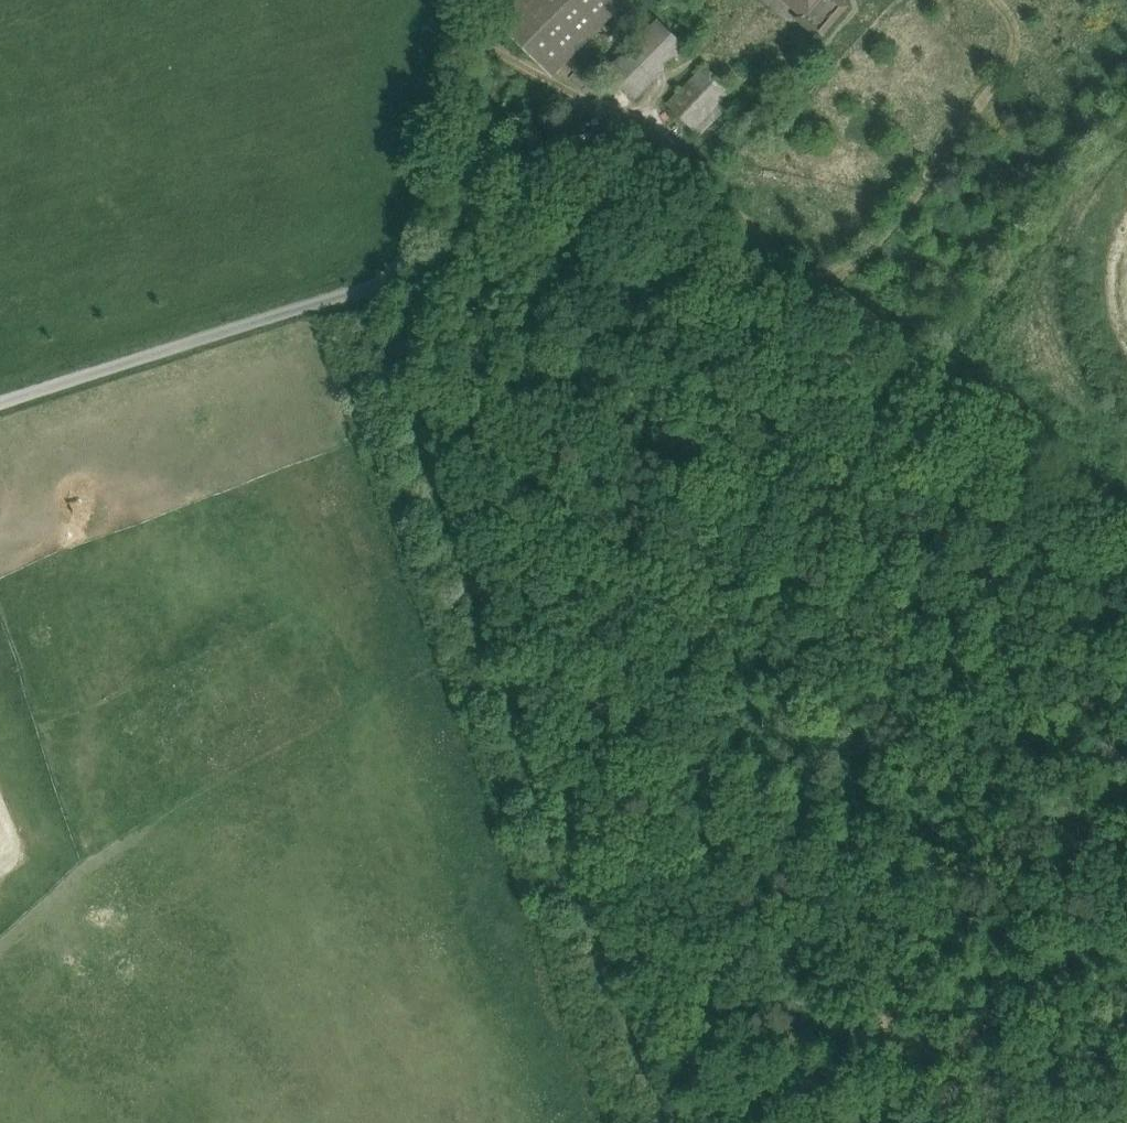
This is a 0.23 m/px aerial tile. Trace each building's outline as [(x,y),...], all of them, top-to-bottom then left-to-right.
[(501,19),(552,70),(621,0),(519,0),(501,19)] [(802,11),(804,12),(813,0),(790,0),(802,11)] [(804,12),(802,11),(798,16),(820,36),(846,6),(840,0),(813,0),(804,12)] [(658,19),(607,72),(635,99),(686,47),(658,19)] [(706,66),(668,103),(693,128),(731,91),(706,66)]
